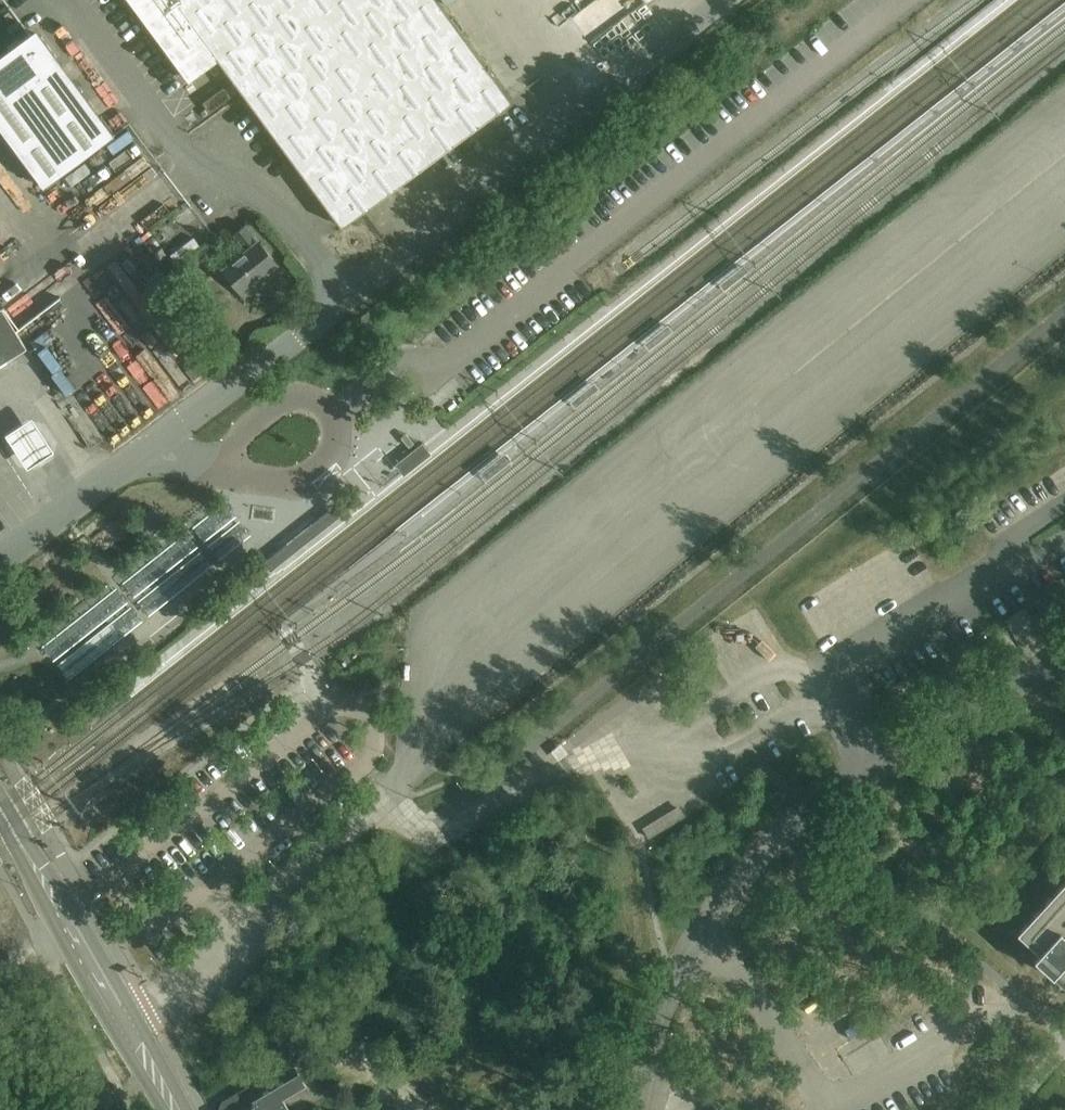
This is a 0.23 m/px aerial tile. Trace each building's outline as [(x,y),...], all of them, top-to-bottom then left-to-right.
[(437,0),(130,0),(189,79),(218,58),(342,225),(511,100),(437,0)] [(607,10),(622,0),(600,0),(607,10)] [(28,34),(0,55),(0,128),(43,187),(114,134),(41,35),(29,34),(28,34)] [(230,95),(224,86),(203,102),(210,111),(230,95)] [(20,187),(35,199),(44,188),(29,177),(20,187)] [(234,233),(247,250),(223,270),(245,297),(260,284),(256,280),(277,263),(245,224),(234,233)] [(26,348),(1,307),(0,308),(0,364),(26,348)] [(18,426),(6,434),(27,467),(40,458),(52,451),(31,418),(18,426)] [(1055,589),(1034,602),(1056,638),(1064,632),(1064,606),(1055,589)] [(1047,643),(1025,607),(1005,620),(1027,656),(1047,643)] [(1063,981),(1064,979),(1064,879),(1016,932),(1038,952),(1033,957),(1052,975),(1054,973),(1063,981)] [(223,1101),(221,1105),(221,1109),(285,1109),(280,1101),(306,1086),(296,1069),(255,1093),(249,1084),(245,1086),(245,1088),(223,1101)]
